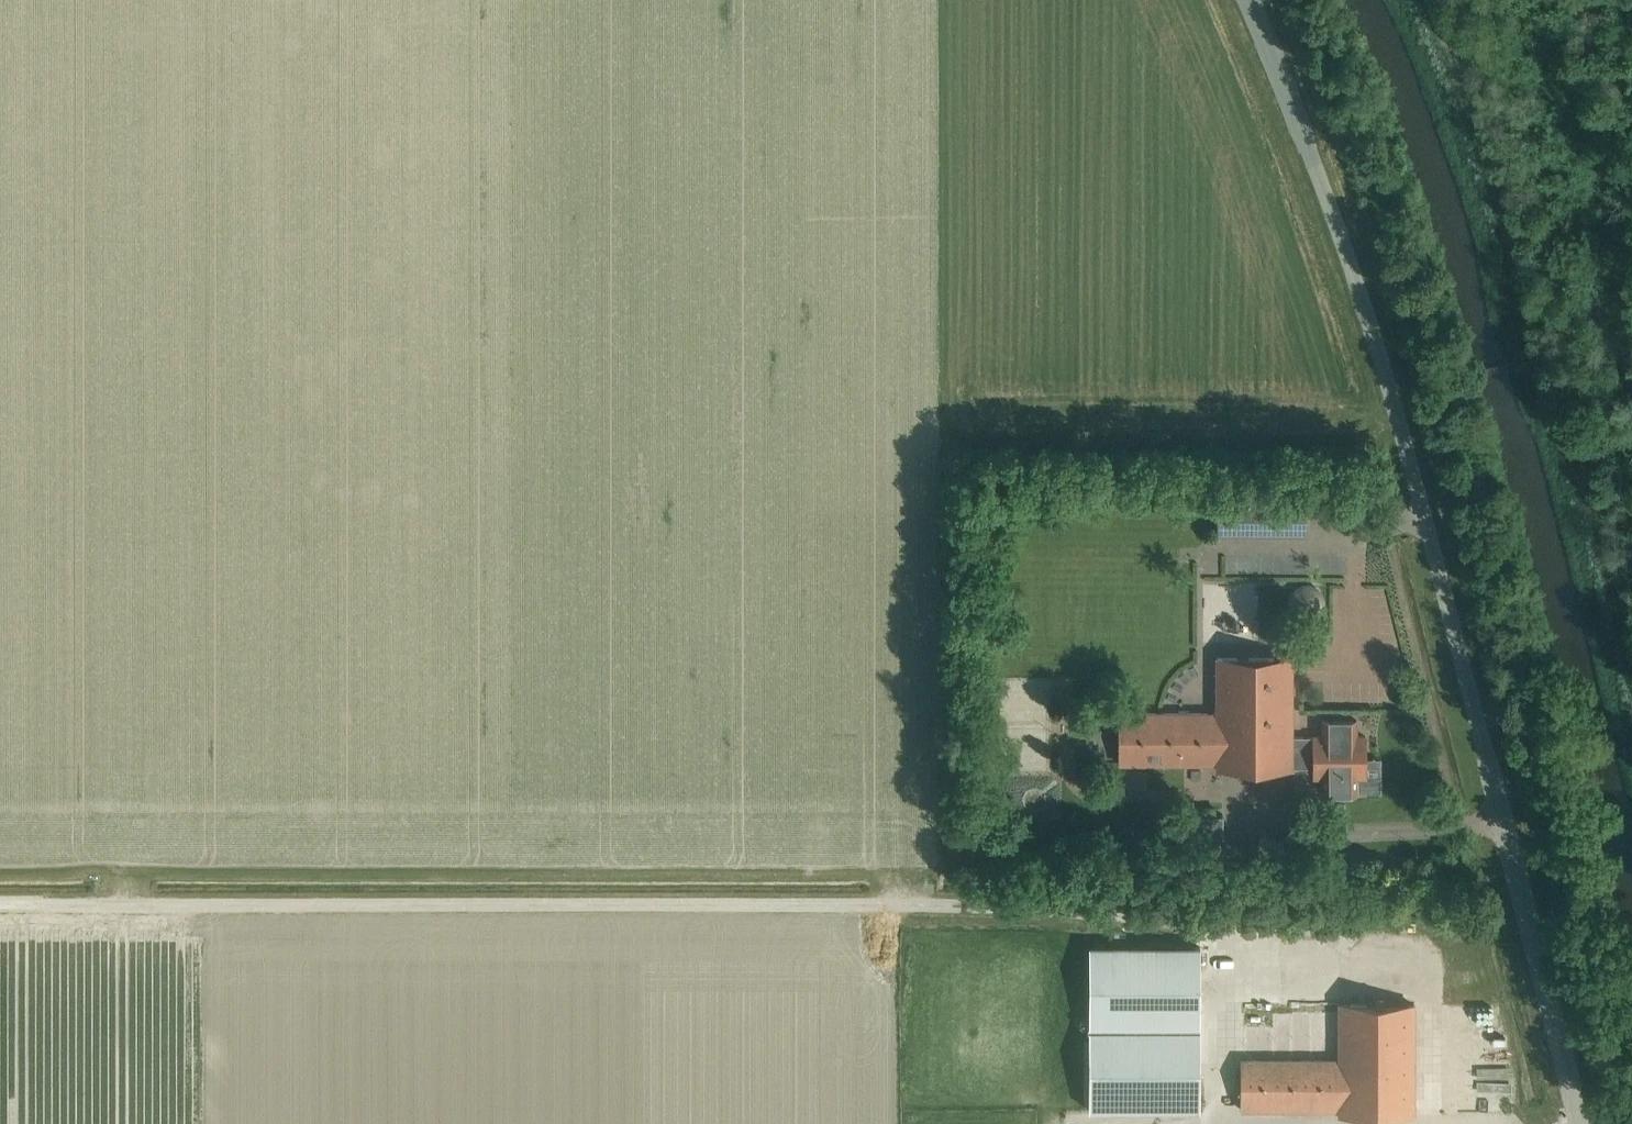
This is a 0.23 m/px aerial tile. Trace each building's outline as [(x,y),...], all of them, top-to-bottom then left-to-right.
[(1313,524),(1313,508),(1225,510),(1225,526),(1313,524)] [(1291,768),(1291,764),(1291,738),(1290,659),(1191,659),(1191,714),(1118,715),(1119,766),(1216,765),(1216,769),(1291,768)] [(1321,717),(1322,737),(1313,737),(1313,738),(1291,738),(1291,764),(1313,764),(1313,778),(1322,778),(1322,794),(1356,794),(1356,777),(1365,777),(1364,736),(1357,736),(1357,716),(1321,717)] [(1378,749),(1379,769),(1369,770),(1370,785),(1388,784),(1387,749),(1378,749)] [(1191,847),(1223,847),(1223,817),(1191,818),(1191,847)] [(1278,946),(1276,960),(1296,963),(1298,950),(1278,946)] [(1089,1028),(1199,1028),(1199,947),(1089,947),(1089,1028)] [(1413,1115),(1413,1005),(1338,1005),(1338,1060),(1241,1060),(1241,1110),(1338,1110),(1338,1115),(1413,1115)] [(1199,1028),(1089,1028),(1089,1110),(1199,1110),(1199,1028)]
